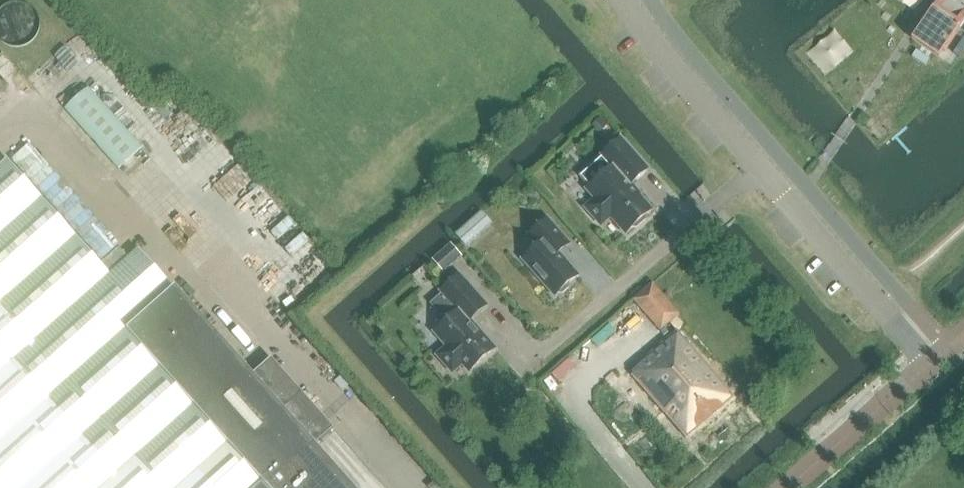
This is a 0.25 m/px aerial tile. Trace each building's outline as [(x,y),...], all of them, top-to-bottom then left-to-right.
[(916,43),(943,62),(963,31),(963,0),(945,0),(916,43)] [(28,44),(34,37),(38,28),(37,19),(31,11),(23,6),(14,5),(5,8),(0,12),(0,39),(1,41),(9,46),(19,47),(28,44)] [(63,107),(117,168),(141,146),(87,86),(63,107)] [(600,116),(592,124),(599,132),(607,124),(600,116)] [(611,217),(626,234),(633,228),(637,228),(647,220),(647,215),(652,211),(632,188),(633,187),(633,186),(633,185),(632,184),(648,170),(621,140),(603,156),(613,167),(588,190),(596,200),(586,209),(602,226),(611,217)] [(313,449),(331,432),(300,397),(289,407),(281,413),(278,410),(257,386),(139,254),(110,280),(7,164),(0,171),(0,487),(348,487),(313,449)] [(467,246),(479,236),(474,229),(488,216),(483,210),(456,233),(467,246)] [(578,276),(559,255),(571,246),(550,221),(532,237),(541,247),(525,260),(556,296),(558,294),(563,295),(570,288),(570,284),(578,276)] [(431,259),(440,269),(459,253),(450,243),(431,259)] [(460,277),(442,293),(451,302),(439,313),(448,323),(436,334),(449,348),(439,357),(454,374),(463,365),(470,373),(496,350),(471,322),(487,307),(460,277)] [(634,300),(660,330),(661,331),(680,314),(654,283),(634,300)] [(681,329),(687,323),(682,317),(675,323),(681,329)] [(645,359),(647,362),(632,375),(686,438),(735,396),(679,331),(645,359)]
